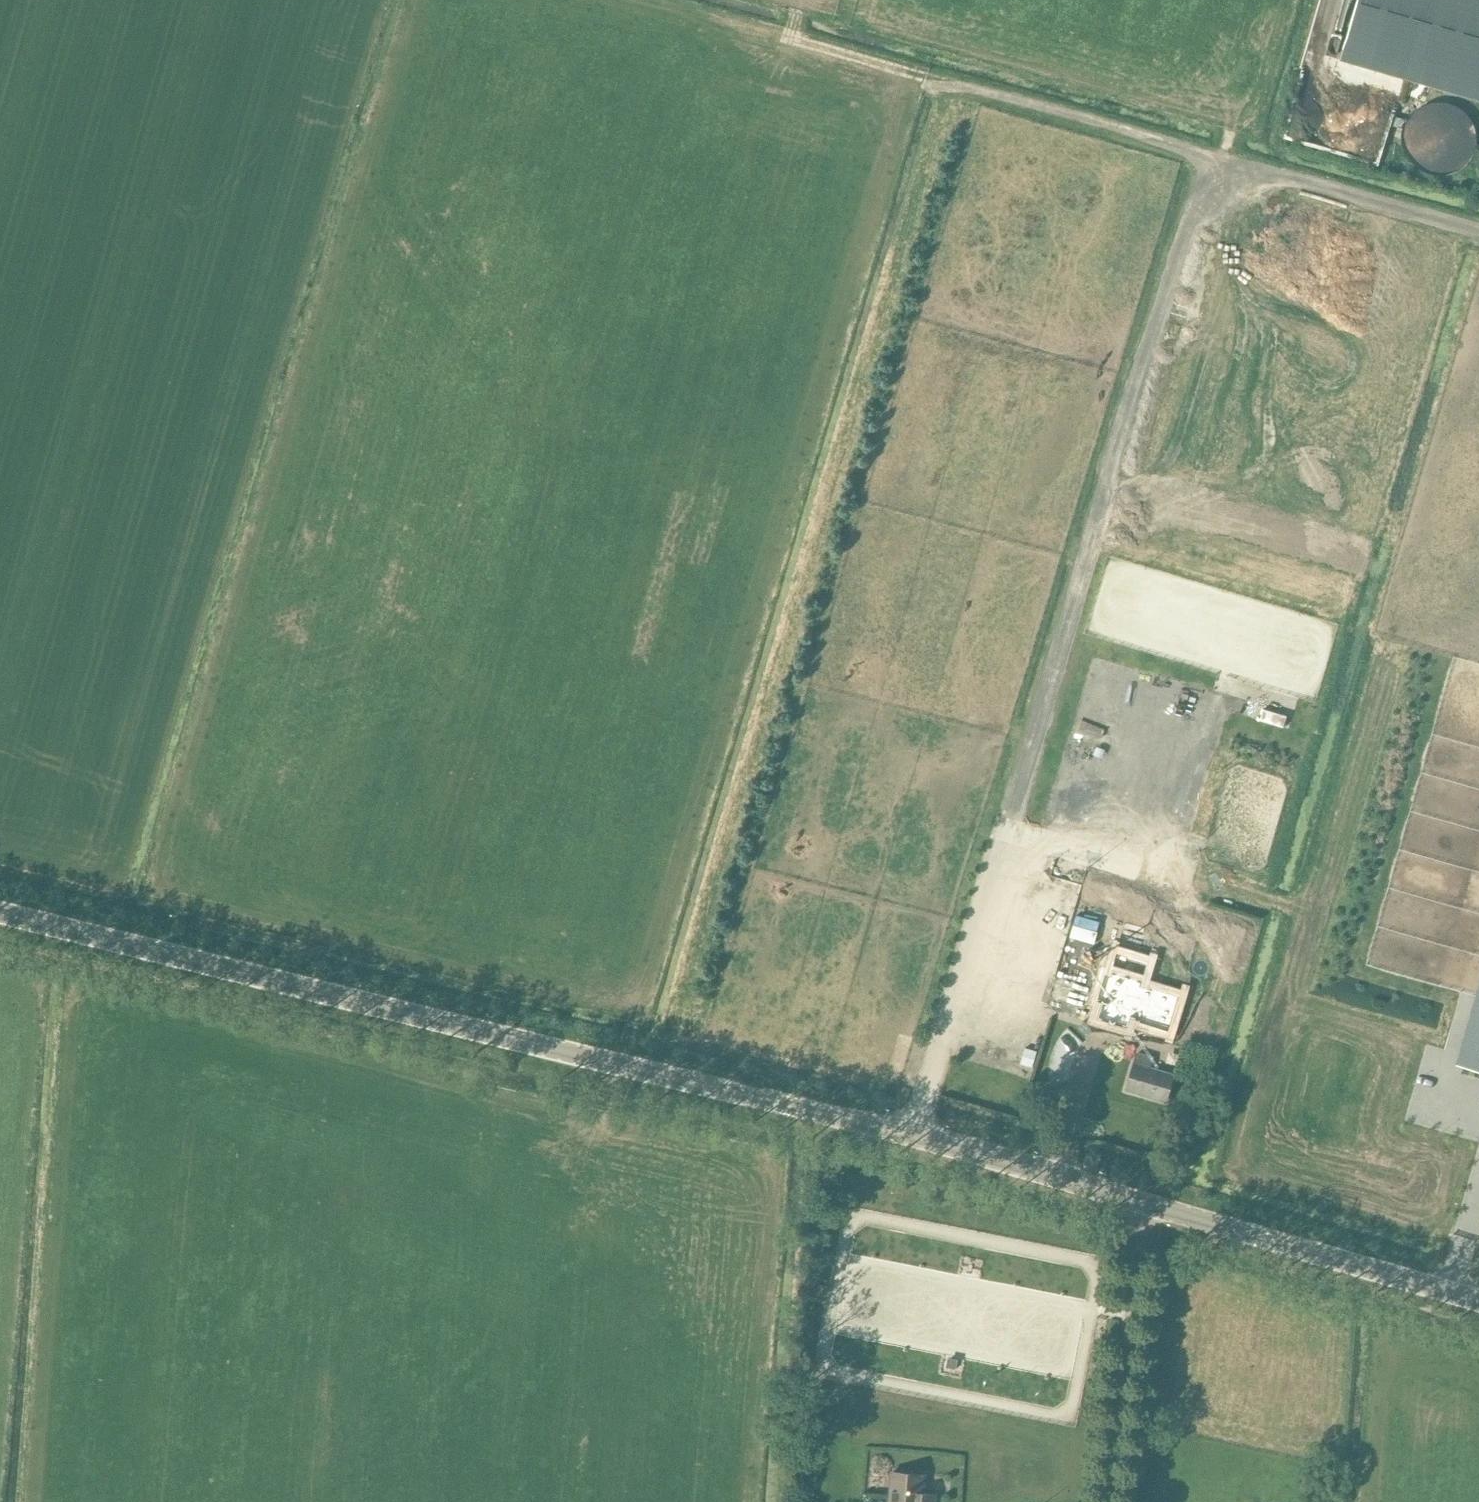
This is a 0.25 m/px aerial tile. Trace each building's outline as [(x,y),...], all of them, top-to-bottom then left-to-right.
[(1341,60),(1478,99),(1478,0),(1358,0),(1341,60)] [(1414,156),(1472,155),(1471,106),(1412,107),(1414,156)] [(1287,716),(1263,709),(1259,720),(1283,727),(1287,716)] [(1093,1022),(1130,1034),(1134,1021),(1173,1035),(1186,994),(1149,983),(1155,961),(1119,948),(1093,1022)] [(1465,1056),(1478,1060),(1478,1006),(1465,1056)] [(1054,1035),(1053,1081),(1097,1082),(1099,1037),(1054,1035)] [(1136,1049),(1125,1092),(1179,1105),(1186,1073),(1157,1066),(1160,1055),(1136,1049)] [(924,1474),(892,1472),(890,1501),(923,1501),(924,1474)]
